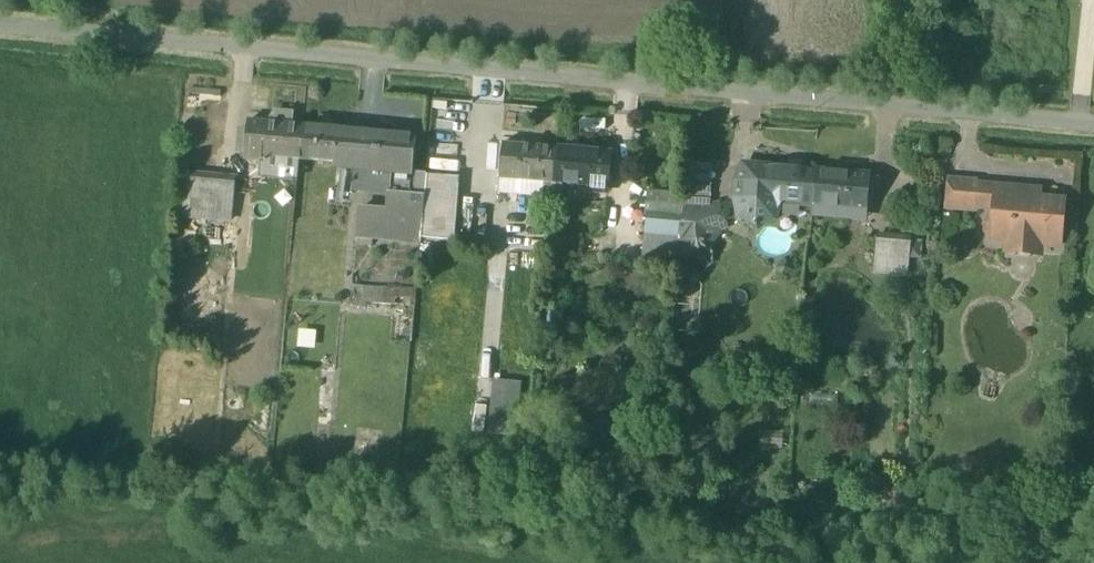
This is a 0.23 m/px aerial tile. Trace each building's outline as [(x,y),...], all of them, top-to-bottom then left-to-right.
[(250,109),(249,121),(291,125),(292,112),(250,109)] [(245,159),(263,160),(264,156),(300,159),(303,126),(291,125),(292,113),(276,112),(275,123),(249,121),(248,131),(238,130),(236,153),(246,153),(245,159)] [(335,168),(353,169),(357,131),(303,126),(300,159),(335,163),(335,168)] [(353,169),(370,171),(374,132),(357,131),(353,169)] [(416,136),(374,132),(370,171),(392,173),(413,175),(413,172),(416,136)] [(503,144),(499,182),(519,183),(519,179),(553,182),(554,182),(557,148),(503,144)] [(610,153),(557,148),(554,182),(588,185),(588,189),(606,191),(610,153)] [(298,178),(300,159),(264,156),(263,160),(262,175),(298,178)] [(684,194),(683,207),(704,209),(706,166),(686,164),(684,194)] [(780,202),(813,205),(816,171),(815,171),(801,170),(789,168),(744,164),(737,182),(735,199),(739,216),(756,222),(773,219),(780,202)] [(869,176),(816,171),(813,205),(814,205),(848,208),(847,212),(864,214),(866,214),(869,176)] [(356,235),(421,238),(424,197),(426,173),(413,172),(413,175),(392,173),(388,212),(358,209),(356,235)] [(460,176),(426,173),(424,197),(458,200),(460,176)] [(184,216),(230,221),(234,180),(188,175),(184,216)] [(552,197),(553,182),(519,179),(519,183),(499,182),(498,192),(552,197)] [(944,207),(973,210),(973,209),(975,185),(976,181),(947,179),(944,207)] [(587,204),(588,189),(588,185),(554,182),(552,201),(587,204)] [(975,185),(973,209),(993,211),(995,187),(975,185)] [(1014,253),(1031,255),(1038,249),(1038,245),(1060,247),(1064,202),(1041,200),(1016,198),(1016,189),(995,187),(993,211),(992,217),(985,223),(984,233),(990,241),(1009,242),(1009,247),(1014,253)] [(1042,191),(1016,189),(1016,198),(1041,200),(1042,191)] [(683,207),(684,194),(648,191),(645,220),(681,223),(683,207)] [(458,200),(424,197),(421,238),(455,241),(458,200)] [(704,209),(683,207),(681,223),(676,257),(711,260),(715,229),(725,226),(718,205),(704,209)] [(814,205),(813,205),(812,214),(864,219),(864,214),(847,212),(848,208),(814,205)] [(681,223),(645,220),(642,255),(676,257),(681,223)] [(875,256),(909,259),(911,240),(877,237),(875,256)] [(921,241),(911,240),(909,259),(920,259),(921,241)] [(893,275),(908,276),(909,259),(875,256),(873,274),(893,275)] [(216,319),(218,283),(187,281),(185,318),(216,319)] [(351,307),(363,308),(363,303),(414,307),(415,307),(416,290),(352,286),(351,307)] [(489,434),(516,437),(521,383),(494,381),(489,434)]
